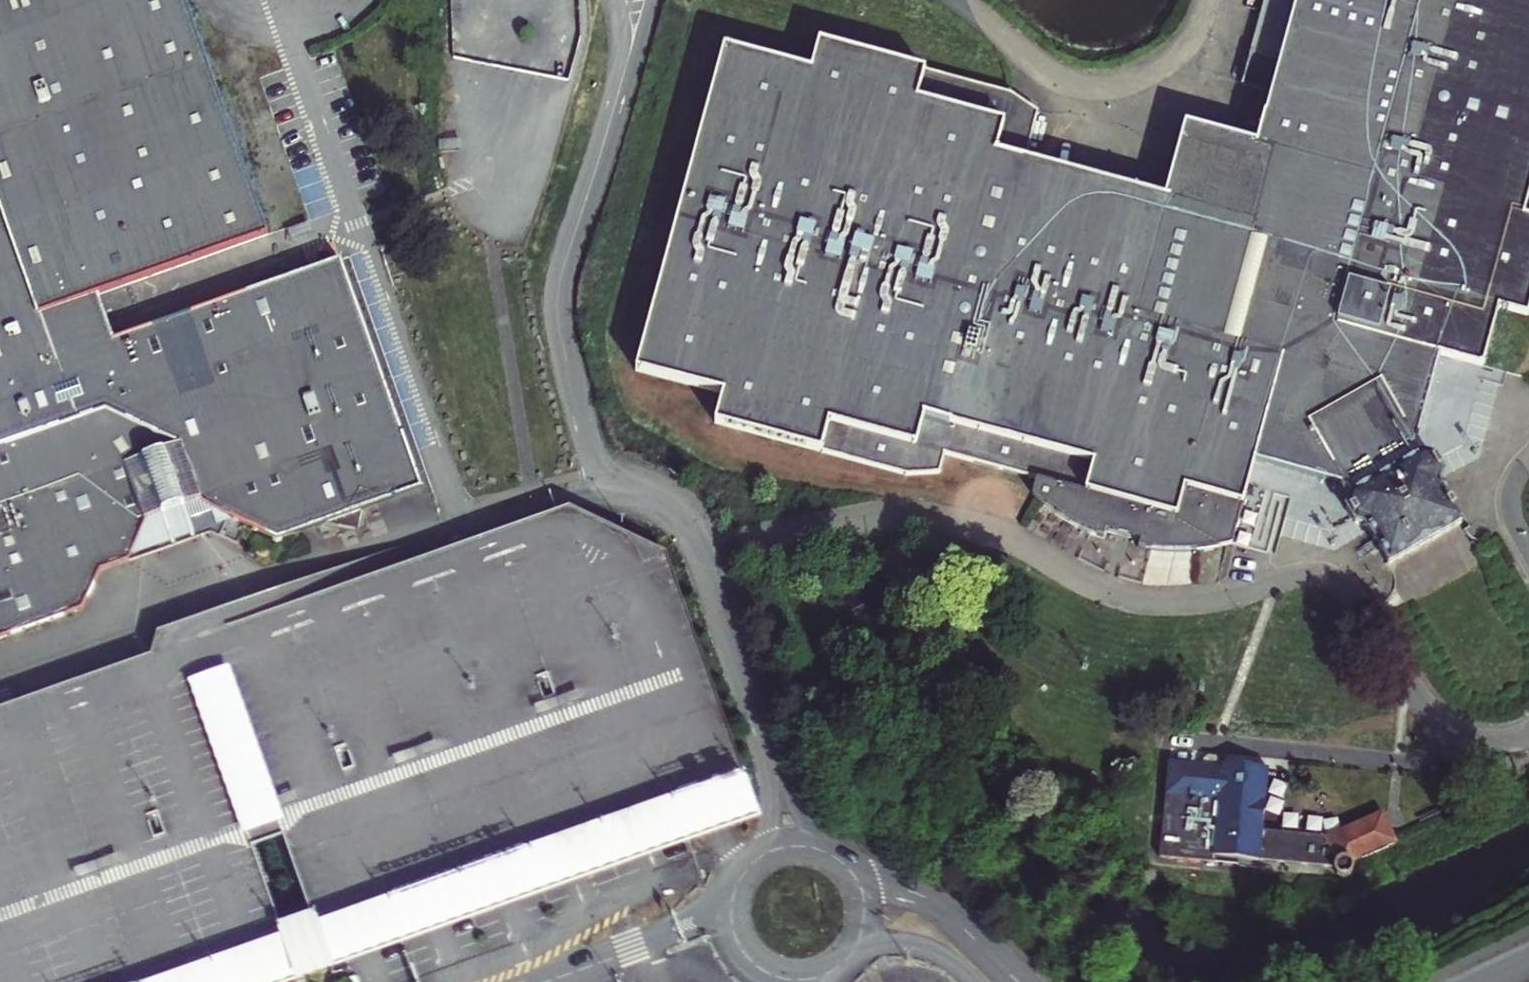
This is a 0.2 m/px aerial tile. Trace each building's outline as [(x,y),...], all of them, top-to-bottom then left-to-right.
[(18,652),(88,628),(102,595),(145,578),(166,570),(214,552),(242,565),(250,546),(283,561),(341,538),(378,545),(381,524),(437,503),(351,276),(126,358),(130,368),(120,371),(112,349),(96,354),(90,338),(85,323),(281,249),(257,184),(188,0),(0,0),(0,657),(18,652)] [(1267,54),(1296,62),(1274,148),(1199,130),(1181,204),(1042,169),(1055,123),(1026,103),(1007,98),(833,53),(826,83),(736,61),(654,387),(738,407),(732,440),(900,481),(914,486),(960,485),(964,469),(1053,492),(1048,503),(1064,518),(1086,529),(1118,545),(1121,537),(1158,545),(1156,554),(1194,562),(1224,558),(1252,547),(1255,541),(1273,469),(1358,490),(1368,505),(1364,516),(1374,532),(1382,531),(1407,574),(1441,555),(1478,535),(1457,498),(1461,479),(1449,466),(1439,466),(1433,456),(1457,360),(1528,378),(1528,0),(1280,0),(1267,54)] [(572,511),(229,631),(224,612),(161,635),(157,657),(0,712),(0,981),(308,981),(482,920),(734,829),(763,819),(669,557),(572,511)] [(1394,843),(1381,815),(1369,821),(1330,838),(1262,831),(1267,769),(1221,764),(1222,768),(1219,768),(1219,762),(1216,758),(1207,757),(1203,761),(1202,767),(1169,764),(1160,859),(1246,866),(1246,860),(1333,868),(1334,871),(1339,874),(1345,874),(1349,872),(1352,865),(1352,861),(1377,851),(1394,843)]
